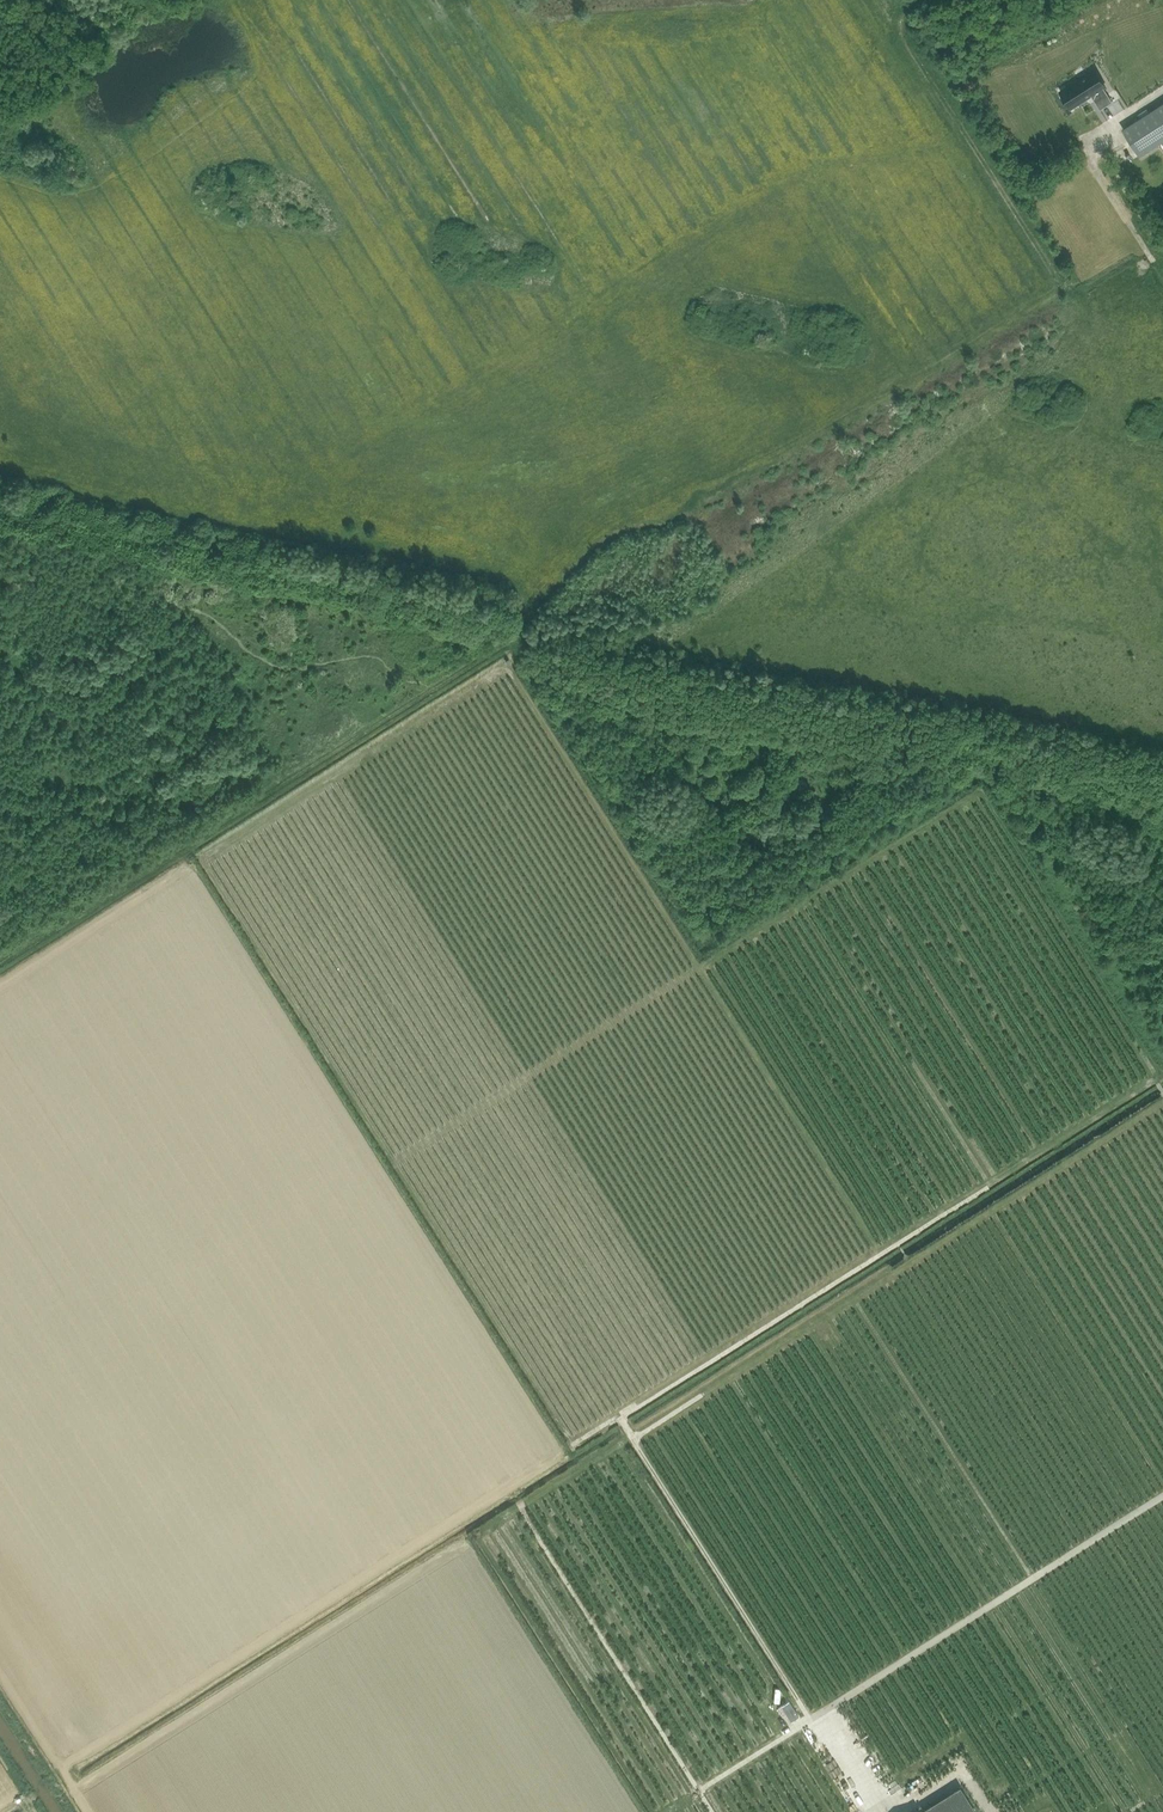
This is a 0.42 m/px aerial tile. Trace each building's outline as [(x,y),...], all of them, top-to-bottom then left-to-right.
[(1105,86),(1095,70),(1067,88),(1077,104),(1092,95),(1101,109),(1112,102),(1103,88),(1105,86)] [(1149,113),(1147,109),(1138,115),(1141,118),(1123,130),(1140,156),(1162,141),(1162,103),(1149,113)]
